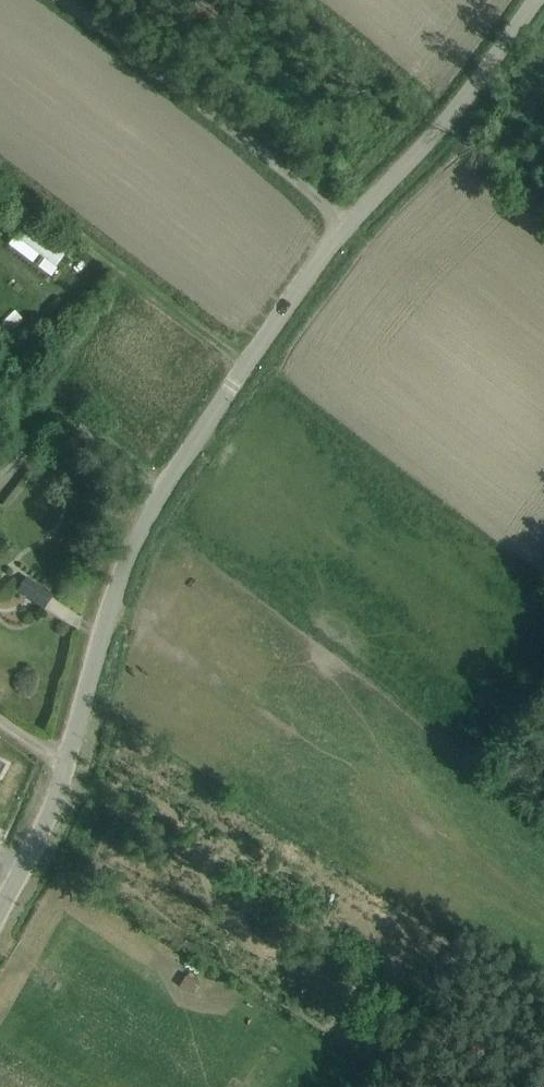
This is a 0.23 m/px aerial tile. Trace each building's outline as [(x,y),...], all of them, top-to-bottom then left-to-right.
[(27,225),(17,238),(56,269),(67,256),(27,225)] [(51,597),(26,579),(19,591),(43,608),(51,597)]
